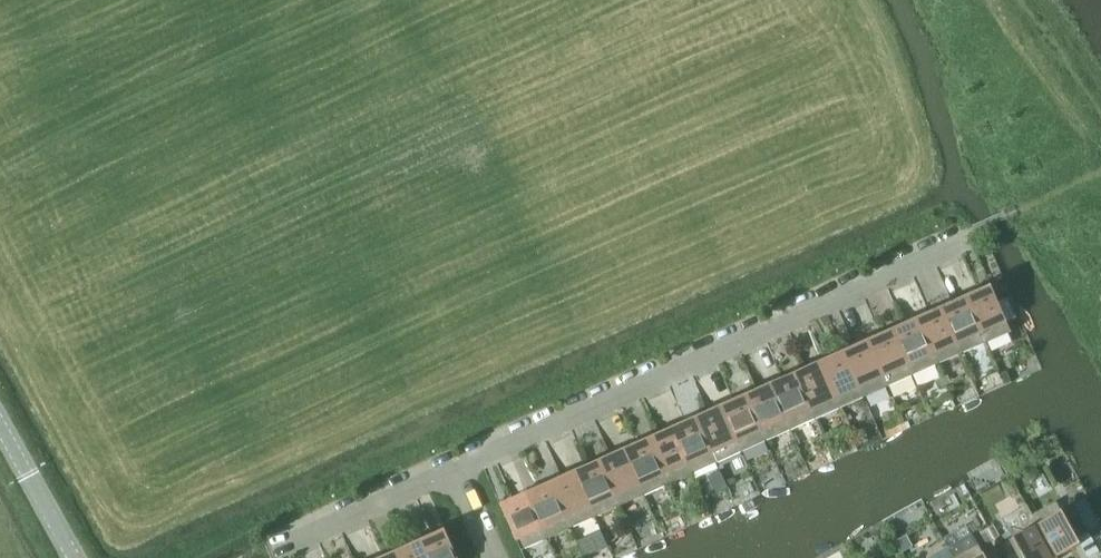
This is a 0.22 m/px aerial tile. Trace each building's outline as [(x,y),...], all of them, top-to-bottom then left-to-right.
[(991,287),(967,298),(987,343),(1011,332),(991,287)] [(967,298),(942,309),(962,354),(987,343),(967,298)] [(942,309),(918,320),(938,365),(962,354),(942,309)] [(918,320),(893,331),(913,376),(938,365),(918,320)] [(893,331),(869,342),(889,386),(913,376),(893,331)] [(869,342),(844,353),(864,397),(889,386),(869,342)] [(844,353),(820,364),(840,408),(864,397),(844,353)] [(820,364),(795,375),(815,419),(840,408),(820,364)] [(1002,374),(1005,379),(1007,384),(1011,382),(1009,377),(1006,372),(1002,374)] [(942,376),(946,383),(952,381),(948,374),(942,376)] [(795,375),(771,385),(791,430),(815,419),(795,375)] [(946,383),(942,376),(936,379),(939,386),(946,383)] [(771,385),(746,396),(766,441),(791,430),(771,385)] [(746,396),(722,407),(742,452),(766,441),(746,396)] [(722,407),(697,418),(717,463),(742,452),(722,407)] [(697,418),(673,429),(693,474),(717,463),(697,418)] [(673,429),(648,440),(668,485),(693,474),(673,429)] [(648,440),(624,451),(644,496),(668,485),(648,440)] [(624,451),(599,462),(619,507),(644,496),(624,451)] [(1011,456),(1002,460),(1009,472),(1018,468),(1011,456)] [(599,462),(575,473),(595,518),(619,507),(599,462)] [(575,473),(550,484),(570,529),(595,518),(575,473)] [(550,484),(526,495),(546,540),(570,529),(550,484)] [(521,551),(546,540),(526,495),(501,506),(521,551)] [(1089,533),(1073,504),(1061,511),(1056,502),(1037,512),(1032,502),(1026,505),(1056,557),(1057,557),(1075,548),(1075,547),(1074,547),(1072,542),(1087,533),(1088,534),(1089,533)] [(1026,505),(1002,518),(1013,538),(1001,544),(1009,557),(1056,557),(1026,505)] [(421,542),(428,557),(458,557),(446,531),(421,542)] [(995,547),(983,554),(972,533),(947,547),(954,557),(1001,557),(995,547)] [(396,553),(399,557),(428,557),(421,542),(396,553)]
